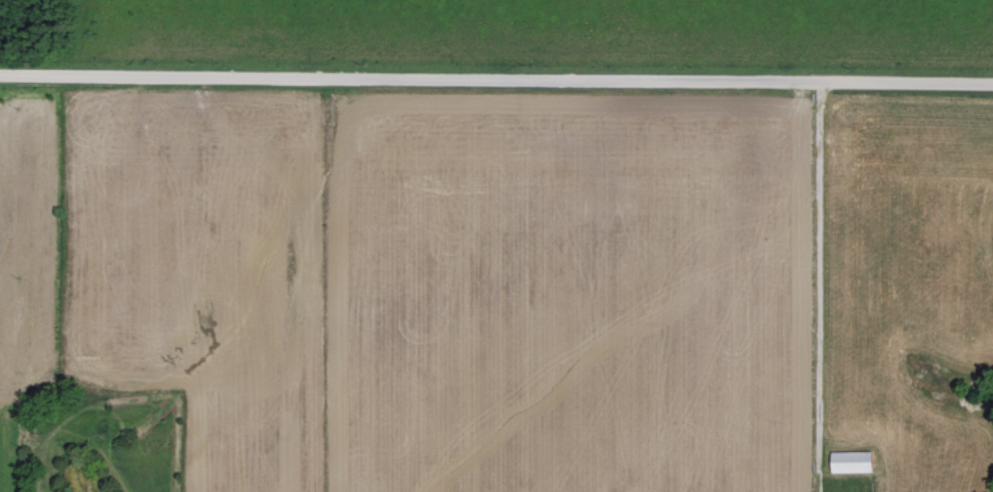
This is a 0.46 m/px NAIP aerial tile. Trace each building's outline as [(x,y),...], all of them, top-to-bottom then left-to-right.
[(834,452),(835,473),(877,472),(877,451),(834,452)]
